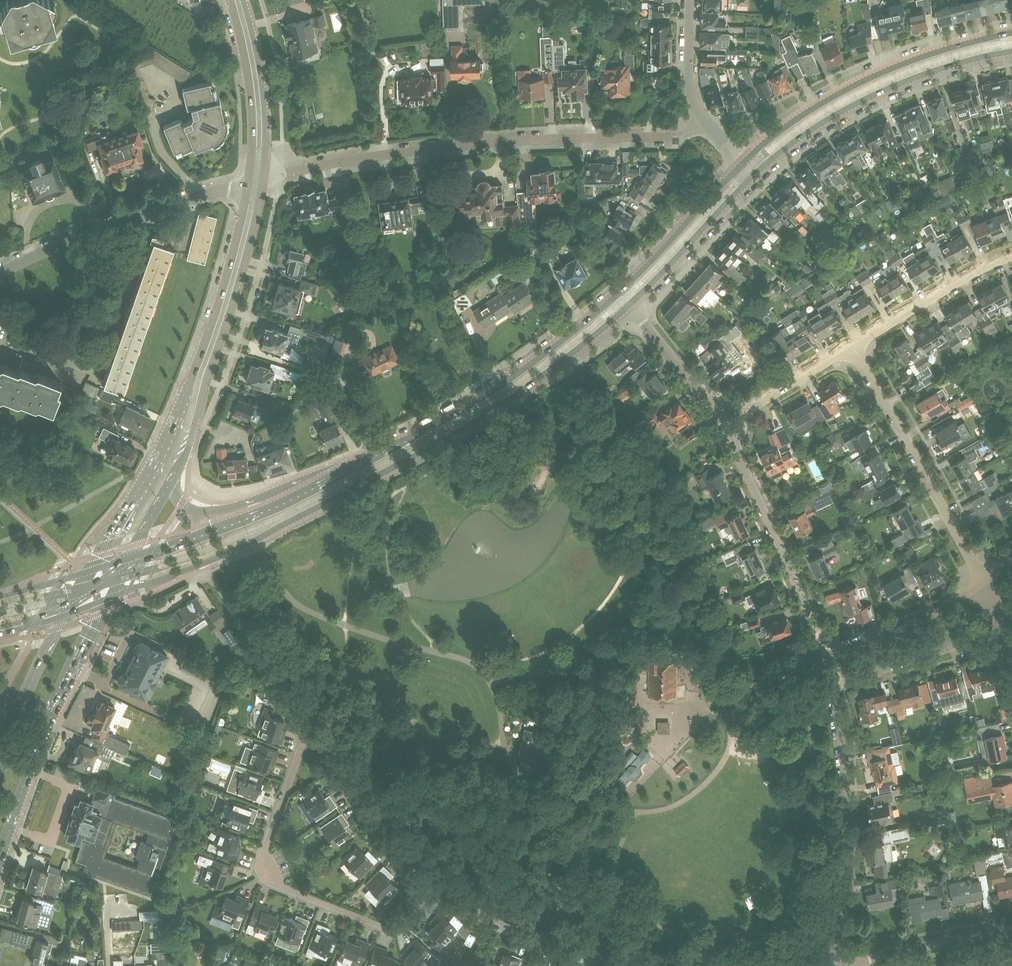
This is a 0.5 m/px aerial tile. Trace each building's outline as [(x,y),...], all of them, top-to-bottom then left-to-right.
[(50,28),(49,27),(49,28),(53,21),(54,21),(50,10),(48,3),(50,0),(53,2),(53,1),(52,0),(7,0),(0,13),(0,15),(3,16),(5,23),(8,34),(15,38),(23,36),(26,37),(26,36),(27,35),(38,31),(40,32),(39,33),(40,33),(42,30),(50,28)] [(444,30),(460,29),(459,2),(483,1),(483,0),(443,0),(444,30)] [(629,0),(621,0),(621,10),(629,10),(629,0)] [(714,12),(728,13),(728,3),(735,3),(735,5),(746,5),(747,0),(704,0),(704,2),(702,3),(702,7),(703,9),(703,10),(714,10),(714,12)] [(870,21),(872,37),(872,38),(881,36),(880,35),(891,33),(890,30),(905,27),(902,13),(905,12),(904,3),(904,0),(902,0),(887,3),(889,12),(871,16),(870,16),(870,19),(871,21),(870,21)] [(931,9),(931,0),(916,0),(918,10),(906,13),(908,20),(911,19),(913,29),(928,26),(925,14),(931,13),(931,9)] [(964,2),(968,16),(982,13),(979,0),(964,0),(964,2)] [(982,13),(996,9),(994,0),(979,0),(982,13)] [(996,9),(1011,5),(1011,0),(994,0),(996,9)] [(650,8),(649,17),(657,17),(657,14),(663,15),(663,13),(671,14),(671,4),(642,2),(642,7),(650,8)] [(964,2),(950,5),(954,20),(968,16),(964,2)] [(954,20),(950,5),(936,9),(939,24),(954,20)] [(728,21),(728,13),(714,12),(713,14),(702,14),(701,26),(709,27),(709,28),(715,28),(715,27),(726,27),(726,21),(728,21)] [(289,28),(287,28),(289,38),(291,37),(295,54),(295,55),(298,54),(317,50),(315,41),(317,40),(316,36),(314,35),(312,26),(325,23),(323,15),(315,17),(315,18),(310,19),(310,18),(288,23),(289,28)] [(650,25),(650,31),(652,31),(652,36),(671,37),(672,37),(673,36),(673,35),(673,34),(673,33),(672,32),(671,31),(671,24),(658,23),(658,17),(657,17),(650,17),(650,25)] [(850,36),(854,48),(855,52),(869,48),(868,42),(873,41),(872,38),(872,37),(870,21),(857,25),(859,33),(850,36)] [(554,59),(553,44),(553,37),(552,37),(552,26),(543,26),(543,37),(541,37),(543,78),(532,79),(531,68),(517,69),(518,89),(516,89),(516,96),(519,95),(519,97),(545,96),(545,82),(554,81),(554,77),(554,59)] [(701,32),(700,45),(720,46),(725,46),(729,47),(730,40),(730,34),(723,33),(701,32)] [(780,33),(779,33),(772,32),(771,41),(780,41),(780,33)] [(844,58),(843,55),(836,40),(824,46),(819,32),(813,33),(813,50),(814,53),(823,49),(830,65),(844,58)] [(791,65),(796,75),(797,79),(805,75),(804,73),(807,72),(807,73),(811,71),(812,72),(815,70),(816,71),(820,69),(818,66),(812,51),(808,53),(808,52),(804,54),(803,53),(800,55),(798,49),(791,35),(783,38),(782,40),(784,44),(782,45),(783,53),(789,66),(791,65)] [(670,49),(671,37),(652,36),(651,49),(670,49)] [(554,77),(560,77),(560,87),(564,87),(564,89),(572,89),(572,93),(575,95),(581,94),(583,93),(583,84),(586,84),(586,72),(592,71),(591,60),(585,60),(581,60),(581,62),(577,62),(577,59),(569,60),(569,63),(563,63),(562,44),(553,44),(554,59),(554,77)] [(471,46),(462,46),(462,45),(456,45),(456,49),(452,49),(453,76),(459,75),(459,79),(460,78),(460,79),(463,82),(468,82),(470,79),(470,78),(471,78),(471,75),(480,75),(480,71),(483,71),(483,62),(480,62),(480,59),(471,59),(471,46)] [(149,98),(138,69),(140,67),(152,63),(184,83),(191,71),(155,49),(121,60),(142,115),(153,111),(156,99),(149,98)] [(657,69),(657,62),(670,62),(670,49),(651,49),(651,54),(649,54),(649,61),(644,61),(644,69),(657,69)] [(701,53),(700,54),(699,62),(701,62),(701,63),(717,64),(717,58),(726,59),(731,59),(731,53),(747,54),(747,49),(726,49),(726,52),(701,52),(701,53)] [(617,67),(598,67),(599,84),(601,84),(601,89),(612,89),(612,93),(629,93),(628,66),(634,66),(633,54),(631,54),(631,50),(626,50),(626,54),(624,54),(625,65),(617,65),(617,67)] [(429,100),(432,100),(431,87),(437,86),(438,89),(445,88),(444,64),(431,65),(431,73),(435,73),(435,77),(422,78),(422,76),(411,76),(411,78),(397,79),(398,88),(399,88),(400,89),(402,89),(402,90),(403,92),(404,101),(407,101),(408,102),(412,102),(413,101),(423,100),(424,102),(428,102),(429,100)] [(743,108),(737,86),(735,80),(737,79),(734,66),(726,69),(732,88),(731,88),(732,91),(724,93),(730,113),(735,111),(736,110),(743,108)] [(760,102),(754,87),(755,86),(746,67),(741,66),(744,74),(748,86),(744,87),(743,91),(744,94),(743,95),(748,106),(752,105),(760,102)] [(771,77),(777,88),(779,92),(779,91),(780,92),(790,86),(787,81),(785,77),(791,74),(786,66),(781,69),(780,67),(774,70),(776,74),(771,77)] [(703,90),(708,107),(710,106),(710,107),(715,106),(716,104),(723,102),(717,83),(717,82),(711,84),(708,73),(715,74),(713,67),(700,67),(699,73),(702,90),(703,90)] [(775,94),(764,74),(762,70),(757,73),(761,81),(756,84),(763,100),(775,94)] [(1004,116),(1006,124),(1011,122),(1009,111),(1011,111),(1008,102),(1006,102),(1005,99),(1011,97),(1011,78),(1008,78),(1007,78),(1005,77),(1003,78),(1001,79),(1000,80),(996,81),(1003,112),(1004,116)] [(998,113),(1003,112),(996,81),(992,82),(991,81),(989,81),(987,81),(985,83),(984,84),(985,88),(988,103),(985,103),(987,111),(997,109),(998,113)] [(220,113),(222,113),(219,100),(216,100),(213,88),(208,90),(207,84),(210,83),(209,82),(184,88),(182,90),(187,111),(184,117),(165,126),(164,128),(174,152),(175,152),(174,149),(179,147),(182,152),(193,147),(194,150),(206,145),(205,142),(211,139),(213,144),(215,143),(219,141),(220,140),(223,137),(224,135),(225,133),(226,130),(227,126),(227,125),(227,120),(226,118),(221,119),(220,113)] [(977,86),(964,89),(970,112),(977,110),(977,108),(983,106),(977,86)] [(971,116),(970,112),(964,89),(951,93),(959,120),(972,117),(971,116)] [(944,107),(942,100),(941,96),(928,100),(934,119),(943,116),(949,132),(956,130),(949,110),(948,111),(946,106),(944,107)] [(920,104),(908,109),(915,124),(917,131),(923,129),(924,131),(932,127),(925,110),(923,111),(920,104)] [(903,112),(896,115),(897,119),(904,134),(904,136),(906,138),(902,140),(906,150),(908,152),(909,156),(915,154),(913,150),(909,141),(913,139),(912,136),(918,133),(917,131),(915,124),(908,109),(903,111),(903,112)] [(877,123),(876,124),(884,140),(889,137),(893,145),(896,144),(900,153),(906,150),(902,140),(898,142),(895,135),(888,122),(887,119),(882,121),(881,120),(877,121),(877,123)] [(865,131),(867,135),(873,145),(874,145),(877,152),(873,155),(878,164),(884,160),(880,152),(884,149),(880,142),(884,140),(876,124),(869,128),(869,129),(865,131)] [(121,136),(114,138),(110,140),(108,132),(84,140),(87,151),(100,146),(103,156),(101,157),(102,160),(100,160),(103,169),(105,169),(106,171),(117,168),(116,165),(123,162),(131,159),(132,162),(142,159),(141,156),(143,155),(140,147),(138,147),(138,145),(142,144),(138,130),(128,134),(128,133),(128,132),(127,132),(126,132),(125,131),(124,132),(123,132),(122,132),(121,133),(121,134),(121,135),(121,136)] [(851,138),(848,140),(863,166),(864,168),(868,165),(861,152),(867,148),(860,137),(858,133),(857,134),(856,134),(854,135),(852,137),(851,137),(851,138)] [(992,139),(979,143),(982,153),(994,149),(992,139)] [(838,145),(837,146),(839,149),(845,161),(851,157),(857,169),(863,166),(848,140),(844,142),(842,142),(841,142),(840,142),(839,143),(838,144),(838,145)] [(959,157),(964,156),(961,146),(956,148),(959,157)] [(822,156),(833,171),(840,182),(842,185),(847,182),(840,171),(839,172),(836,167),(842,163),(833,150),(831,147),(824,151),(826,153),(822,156)] [(822,156),(818,158),(817,156),(810,161),(822,177),(828,173),(836,185),(840,182),(833,171),(822,156)] [(33,199),(44,194),(64,186),(53,158),(43,162),(41,157),(30,161),(29,157),(19,161),(22,170),(21,170),(27,185),(33,199)] [(624,160),(622,160),(622,162),(622,167),(623,175),(630,174),(630,173),(641,173),(643,174),(645,175),(658,184),(660,182),(661,181),(662,181),(663,180),(664,180),(664,179),(665,178),(665,177),(665,176),(665,175),(665,174),(667,171),(666,171),(668,168),(653,158),(650,162),(652,164),(651,166),(648,164),(640,164),(640,168),(630,168),(629,160),(624,160)] [(587,167),(582,168),(583,183),(593,183),(593,184),(603,184),(602,160),(595,160),(594,161),(587,161),(587,167)] [(623,182),(622,175),(622,167),(617,167),(617,161),(611,161),(609,160),(602,160),(603,184),(612,183),(612,182),(623,182)] [(989,164),(975,169),(980,180),(994,175),(989,164)] [(820,182),(810,169),(807,166),(797,175),(810,191),(806,194),(818,209),(824,204),(816,194),(819,191),(815,187),(820,182)] [(555,181),(554,171),(553,171),(552,170),(550,169),(547,170),(546,170),(545,170),(544,171),(542,171),(542,172),(533,172),(533,178),(530,179),(530,182),(529,182),(529,190),(525,190),(525,195),(531,195),(531,198),(540,197),(540,195),(556,194),(556,188),(557,188),(557,186),(556,186),(556,181),(555,181)] [(635,186),(630,194),(640,201),(645,193),(650,196),(658,184),(645,175),(643,174),(635,186)] [(951,177),(938,182),(938,184),(943,195),(956,190),(952,179),(951,177)] [(966,178),(955,181),(957,187),(968,184),(966,178)] [(478,183),(477,185),(463,187),(464,194),(462,194),(462,195),(459,195),(457,195),(456,196),(456,197),(455,198),(455,199),(455,200),(456,202),(458,204),(459,204),(460,212),(461,212),(461,213),(462,214),(463,215),(464,216),(466,216),(469,216),(470,215),(470,214),(471,213),(471,211),(481,211),(482,215),(483,215),(483,217),(492,216),(492,214),(500,214),(501,225),(520,224),(520,223),(518,204),(504,206),(502,190),(503,190),(502,183),(491,184),(490,183),(490,182),(489,181),(488,179),(487,179),(485,179),(483,179),(482,179),(481,180),(480,180),(479,182),(478,183)] [(780,190),(781,190),(786,197),(787,196),(793,203),(798,199),(806,208),(812,203),(795,184),(794,185),(790,180),(780,190)] [(381,201),(384,226),(385,226),(386,231),(394,230),(394,228),(403,226),(403,224),(413,222),(412,214),(420,213),(419,205),(425,204),(426,208),(433,207),(431,184),(418,186),(419,196),(409,198),(409,197),(399,198),(398,196),(390,197),(390,200),(381,201)] [(942,196),(937,185),(926,189),(930,201),(942,196)] [(350,207),(347,193),(336,195),(337,197),(328,199),(326,189),(317,190),(316,188),(305,190),(306,192),(296,194),(297,197),(295,199),(296,205),(299,207),(300,214),(309,212),(310,215),(313,217),(319,216),(321,213),(321,210),(339,207),(339,209),(350,207)] [(786,197),(781,190),(772,198),(775,201),(790,217),(791,218),(796,224),(800,221),(794,214),(795,212),(794,211),(797,208),(793,203),(787,196),(786,197)] [(924,191),(919,194),(922,202),(928,199),(924,191)] [(621,222),(628,227),(629,226),(631,226),(634,221),(633,219),(636,213),(625,206),(631,197),(623,192),(610,197),(617,201),(613,207),(618,211),(612,220),(619,225),(621,222)] [(895,196),(884,202),(889,212),(900,206),(895,196)] [(1000,210),(1006,207),(1002,198),(1001,196),(996,198),(997,201),(991,203),(995,212),(1000,210)] [(867,197),(856,204),(861,213),(862,213),(873,206),(867,197)] [(760,206),(757,209),(758,210),(758,211),(760,214),(772,225),(780,218),(782,215),(773,206),(770,203),(768,201),(764,204),(763,206),(761,205),(760,206)] [(526,204),(518,204),(520,223),(528,222),(529,231),(537,230),(536,218),(526,218),(526,204)] [(812,205),(810,207),(814,212),(818,209),(813,204),(812,205)] [(856,204),(850,207),(856,216),(861,213),(856,204)] [(966,207),(960,210),(962,215),(967,224),(972,222),(968,213),(966,207)] [(996,216),(985,220),(993,239),(1005,234),(1001,224),(1005,222),(1011,220),(1006,207),(1000,210),(1002,213),(996,215),(997,216),(996,216)] [(869,210),(862,214),(866,219),(872,215),(869,210)] [(198,215),(198,216),(196,225),(214,229),(217,218),(199,213),(198,215)] [(957,217),(956,217),(961,227),(967,224),(962,215),(957,217)] [(791,222),(786,216),(783,219),(788,225),(791,222)] [(751,217),(742,228),(745,231),(745,232),(754,240),(754,239),(759,242),(760,243),(762,242),(764,241),(764,239),(764,237),(766,235),(775,243),(781,236),(773,229),(770,233),(763,227),(762,227),(751,217)] [(623,230),(607,220),(603,226),(605,227),(604,227),(608,229),(604,236),(602,240),(607,244),(606,245),(613,249),(616,244),(618,245),(626,232),(623,230)] [(993,239),(985,220),(973,225),(981,244),(993,239)] [(926,234),(931,243),(932,245),(939,241),(945,254),(944,255),(948,261),(960,254),(951,237),(948,232),(945,233),(944,231),(938,235),(930,222),(922,227),(924,231),(926,234)] [(211,241),(214,229),(196,225),(193,236),(211,241)] [(802,225),(798,229),(804,235),(808,231),(802,225)] [(951,237),(960,254),(964,252),(965,254),(972,250),(971,249),(972,248),(964,233),(957,237),(955,234),(951,237)] [(169,254),(170,255),(171,252),(173,246),(162,243),(163,236),(151,234),(148,240),(149,241),(148,245),(151,245),(102,383),(119,388),(118,389),(122,391),(123,388),(122,388),(169,254)] [(743,249),(757,262),(764,254),(752,242),(749,246),(738,237),(735,234),(725,246),(737,256),(743,249)] [(926,234),(922,237),(927,246),(931,243),(926,234)] [(208,252),(211,241),(193,236),(190,248),(208,252)] [(300,261),(303,252),(304,246),(292,244),(291,248),(289,248),(289,251),(288,251),(287,251),(286,251),(285,251),(285,252),(284,253),(284,254),(284,255),(284,256),(284,257),(285,257),(287,258),(286,261),(289,262),(287,269),(290,269),(288,275),(300,278),(301,273),(303,274),(306,262),(300,261)] [(910,247),(913,251),(916,257),(926,274),(939,266),(935,260),(934,261),(929,253),(925,256),(923,253),(921,255),(914,244),(910,247)] [(742,260),(737,256),(725,246),(715,257),(719,259),(725,265),(722,269),(740,284),(744,280),(741,277),(743,274),(735,267),(742,260)] [(208,252),(190,248),(188,254),(187,259),(205,264),(208,252)] [(554,255),(549,258),(565,287),(573,282),(574,284),(580,281),(579,279),(588,274),(577,255),(563,263),(554,248),(551,250),(554,255)] [(884,273),(885,276),(896,293),(900,291),(900,292),(907,288),(906,287),(907,286),(894,265),(899,263),(893,253),(890,248),(885,251),(892,263),(882,270),(884,273)] [(903,260),(907,266),(907,267),(915,281),(916,280),(917,282),(923,278),(922,277),(926,274),(916,257),(913,251),(902,258),(898,250),(893,253),(899,263),(903,260)] [(823,258),(818,263),(823,268),(828,263),(823,258)] [(698,277),(710,287),(714,290),(726,276),(711,262),(698,277)] [(502,268),(490,275),(496,285),(508,278),(502,268)] [(866,270),(861,273),(867,282),(872,279),(866,270)] [(781,279),(780,280),(784,284),(783,286),(785,290),(794,285),(788,280),(786,283),(784,281),(788,277),(782,272),(779,276),(781,279)] [(862,285),(867,282),(861,273),(857,275),(862,285)] [(883,300),(896,293),(885,276),(884,273),(874,279),(873,281),(880,293),(879,294),(883,300)] [(808,276),(801,281),(805,287),(813,283),(808,276)] [(718,294),(714,290),(710,287),(698,277),(686,291),(690,295),(701,305),(711,294),(715,298),(718,294)] [(271,299),(271,300),(271,301),(271,302),(272,302),(272,303),(274,304),(273,305),(293,311),(296,298),(301,300),(303,291),(304,289),(310,291),(312,283),(302,280),(300,288),(298,287),(279,283),(275,296),(274,296),(273,297),(272,297),(272,298),(271,299)] [(524,281),(503,295),(513,310),(515,313),(537,299),(524,281)] [(1003,282),(989,289),(999,307),(1003,305),(1004,306),(1010,303),(1009,298),(1004,290),(1006,289),(1003,282)] [(779,283),(773,287),(776,292),(782,288),(779,283)] [(736,290),(743,296),(747,291),(741,285),(736,290)] [(459,288),(453,292),(456,296),(462,292),(459,288)] [(833,288),(828,291),(835,302),(839,299),(843,305),(842,306),(851,320),(852,320),(853,321),(859,317),(858,316),(862,313),(852,296),(848,291),(847,291),(844,292),(845,293),(838,297),(833,288)] [(1000,309),(999,307),(989,289),(985,291),(984,290),(978,293),(979,295),(978,295),(983,305),(979,308),(980,309),(983,316),(990,328),(992,333),(996,330),(990,316),(989,316),(988,315),(995,311),(996,312),(1000,310),(999,309),(1000,309)] [(819,311),(831,330),(842,323),(833,308),(830,305),(835,302),(828,291),(824,294),(828,301),(817,308),(819,311)] [(465,292),(452,300),(459,312),(473,303),(465,292)] [(485,329),(513,310),(503,295),(501,292),(473,310),(485,329)] [(856,294),(852,296),(862,313),(875,306),(871,299),(869,300),(865,292),(858,296),(856,294)] [(682,294),(665,314),(667,316),(666,317),(670,320),(671,319),(678,326),(684,330),(691,323),(687,319),(691,315),(694,318),(695,317),(700,312),(692,305),(693,304),(688,300),(682,294)] [(976,316),(973,311),(971,308),(972,307),(969,301),(956,308),(966,325),(971,322),(969,320),(976,316)] [(759,304),(755,309),(758,314),(763,310),(759,304)] [(799,312),(802,317),(808,327),(810,330),(813,335),(817,332),(821,338),(832,332),(831,330),(819,311),(809,317),(807,313),(807,312),(806,311),(805,311),(804,308),(799,312)] [(953,338),(958,347),(963,345),(959,338),(970,331),(966,325),(956,308),(951,311),(951,310),(945,313),(945,315),(953,329),(949,332),(953,338)] [(739,313),(735,317),(742,322),(745,318),(739,313)] [(984,330),(990,328),(983,316),(978,319),(984,330)] [(812,344),(806,333),(810,330),(808,327),(802,317),(796,320),(796,321),(787,327),(788,329),(801,350),(812,344)] [(960,349),(958,347),(953,338),(948,341),(946,338),(937,322),(926,328),(935,344),(939,350),(949,343),(955,352),(960,349)] [(260,335),(258,339),(261,342),(260,343),(290,353),(292,345),(295,346),(297,338),(318,345),(320,341),(325,342),(327,334),(301,326),(301,327),(290,323),(287,332),(280,330),(272,327),(267,326),(264,333),(263,333),(263,334),(260,335)] [(918,350),(920,353),(927,365),(928,366),(932,364),(934,362),(935,360),(935,358),(935,357),(934,355),(933,353),(931,353),(930,353),(931,352),(929,348),(935,344),(926,328),(925,327),(914,334),(921,345),(917,347),(919,350),(918,350)] [(334,331),(337,336),(344,332),(342,328),(334,331)] [(790,357),(801,350),(788,329),(783,332),(781,329),(771,336),(778,346),(782,344),(790,357)] [(705,348),(707,347),(719,338),(714,332),(700,342),(705,348)] [(334,337),(327,334),(325,342),(332,345),(334,337)] [(30,350),(35,352),(40,340),(34,338),(30,350)] [(715,359),(710,363),(706,366),(708,368),(707,368),(716,381),(725,374),(723,373),(725,371),(726,372),(730,369),(729,368),(733,365),(725,354),(728,351),(726,348),(728,346),(722,338),(708,349),(715,359)] [(919,370),(927,365),(920,353),(918,350),(914,353),(906,339),(895,345),(898,351),(895,353),(899,360),(902,358),(904,360),(911,356),(919,370)] [(35,352),(41,354),(45,342),(40,340),(35,352)] [(45,342),(41,354),(46,356),(51,344),(45,342)] [(46,356),(52,358),(56,346),(51,344),(46,356)] [(388,368),(389,365),(399,361),(391,344),(342,368),(348,380),(355,377),(351,369),(364,363),(370,374),(381,369),(383,370),(388,368)] [(62,349),(56,346),(52,358),(57,361),(62,349)] [(607,365),(614,374),(619,370),(629,362),(635,369),(646,361),(635,347),(628,353),(625,349),(623,351),(622,350),(619,352),(620,353),(611,360),(612,361),(607,365)] [(57,361),(63,363),(68,351),(62,349),(57,361)] [(69,365),(73,353),(68,351),(63,363),(69,365)] [(69,365),(74,367),(79,355),(73,353),(69,365)] [(74,367),(80,369),(84,357),(79,355),(74,367)] [(80,369),(85,371),(90,360),(84,357),(80,369)] [(95,362),(90,360),(85,371),(91,374),(95,362)] [(274,369),(262,365),(260,364),(259,367),(252,364),(249,373),(246,374),(245,377),(247,380),(246,381),(258,385),(258,386),(264,388),(264,387),(266,387),(268,387),(273,388),(276,379),(271,378),(272,374),(284,378),(288,367),(276,363),(274,369)] [(73,408),(80,390),(61,383),(59,390),(56,389),(60,381),(54,379),(54,381),(37,374),(36,376),(19,370),(18,372),(2,365),(1,367),(0,367),(0,391),(10,395),(11,393),(28,400),(28,398),(53,407),(55,401),(73,408)] [(638,369),(627,378),(631,383),(642,374),(638,369)] [(651,399),(666,387),(655,373),(651,376),(647,371),(633,383),(637,387),(640,385),(651,399)] [(303,385),(310,388),(310,387),(319,378),(307,374),(303,385)] [(931,375),(918,383),(921,388),(934,380),(931,375)] [(103,389),(101,388),(87,382),(85,381),(81,390),(95,397),(97,393),(101,395),(103,389)] [(829,384),(829,385),(826,387),(825,386),(818,390),(819,392),(818,392),(825,402),(818,406),(824,416),(826,419),(840,410),(836,403),(838,401),(836,398),(843,394),(836,381),(834,382),(829,384)] [(934,381),(925,386),(927,390),(937,385),(934,381)] [(907,390),(903,384),(898,387),(902,393),(907,390)] [(316,399),(310,387),(310,388),(297,401),(300,406),(316,399)] [(627,388),(619,394),(624,401),(632,394),(627,388)] [(977,401),(972,392),(960,399),(958,396),(948,401),(946,398),(943,400),(937,391),(917,402),(918,404),(918,405),(921,411),(922,411),(925,417),(936,411),(938,414),(951,407),(950,406),(956,403),(960,411),(977,401)] [(114,394),(112,400),(123,405),(126,399),(114,394)] [(255,395),(253,400),(249,399),(248,401),(239,397),(233,411),(240,414),(239,416),(247,419),(252,407),(266,412),(269,407),(271,401),(255,395)] [(318,429),(324,442),(326,445),(343,437),(336,422),(338,421),(327,399),(318,403),(328,425),(318,429)] [(802,405),(787,414),(798,432),(824,416),(818,406),(817,404),(810,408),(805,400),(800,403),(802,405)] [(643,419),(633,427),(642,439),(650,432),(648,429),(654,425),(652,423),(653,422),(656,426),(663,420),(666,425),(671,422),(676,428),(682,423),(684,426),(691,420),(677,402),(662,413),(661,412),(658,415),(654,410),(643,419)] [(119,421),(117,425),(132,433),(134,428),(143,433),(150,417),(126,406),(119,421)] [(942,448),(964,436),(955,421),(934,432),(942,448)] [(129,462),(136,449),(117,439),(119,435),(104,427),(99,437),(107,441),(106,442),(110,444),(107,451),(109,452),(108,453),(114,456),(115,455),(129,462)] [(696,434),(692,428),(684,435),(688,440),(696,434)] [(842,437),(838,439),(832,442),(837,449),(843,445),(845,449),(849,446),(851,448),(855,446),(858,451),(866,446),(866,445),(873,441),(866,429),(845,442),(842,437)] [(767,451),(768,453),(761,456),(770,475),(798,463),(791,448),(781,453),(778,446),(779,445),(773,432),(766,435),(772,448),(767,451)] [(829,445),(832,442),(838,439),(834,432),(824,437),(829,445)] [(951,464),(959,479),(973,471),(968,461),(979,455),(976,450),(984,445),(980,438),(961,449),(964,454),(965,457),(951,464)] [(1004,441),(1007,448),(1011,445),(1011,440),(1011,438),(1004,441)] [(266,445),(256,448),(264,471),(289,462),(282,440),(266,446),(266,445)] [(234,475),(247,473),(246,458),(227,460),(226,447),(217,448),(219,461),(217,461),(217,462),(218,462),(219,476),(218,476),(230,475),(230,477),(234,477),(234,475)] [(850,462),(853,466),(855,471),(862,468),(863,469),(864,470),(866,470),(868,470),(869,470),(870,472),(874,471),(876,476),(871,480),(875,488),(877,487),(885,482),(882,475),(888,472),(878,454),(869,459),(865,454),(850,462)] [(715,500),(725,496),(730,493),(720,471),(713,475),(710,468),(695,475),(702,490),(709,487),(715,500)] [(831,483),(819,489),(821,494),(832,489),(840,485),(833,471),(827,474),(831,483)] [(979,481),(973,471),(959,479),(967,494),(981,486),(985,493),(1000,485),(994,473),(979,481)] [(894,483),(879,492),(877,487),(875,488),(862,495),(865,500),(872,496),(877,507),(900,494),(894,483)] [(1003,493),(990,501),(986,493),(972,501),(980,516),(991,510),(989,506),(998,501),(1004,514),(1011,510),(1011,487),(1002,492),(1003,493)] [(795,515),(790,517),(798,534),(805,531),(808,537),(819,532),(815,524),(812,526),(807,516),(815,512),(814,511),(819,506),(831,500),(833,502),(837,500),(836,498),(832,489),(821,494),(809,500),(813,508),(805,511),(801,512),(800,513),(799,512),(794,514),(795,515)] [(804,495),(796,499),(799,504),(806,501),(804,495)] [(921,533),(917,527),(920,525),(920,524),(918,520),(916,519),(915,520),(904,500),(895,505),(897,509),(893,511),(904,532),(891,539),(895,547),(916,535),(921,533)] [(717,530),(719,529),(730,524),(737,539),(749,534),(739,513),(729,517),(727,512),(714,518),(716,522),(714,523),(717,530)] [(706,528),(703,520),(690,525),(694,533),(706,528)] [(928,528),(921,533),(916,535),(918,539),(931,533),(928,528)] [(839,533),(834,535),(837,541),(842,539),(841,537),(840,534),(839,533)] [(817,542),(821,551),(812,555),(813,558),(809,560),(816,576),(829,570),(828,569),(832,567),(829,561),(825,562),(823,556),(828,554),(834,552),(837,550),(831,536),(817,542)] [(749,541),(732,549),(724,553),(723,554),(726,562),(727,564),(737,559),(740,564),(742,563),(745,561),(751,575),(756,573),(765,569),(756,547),(753,549),(749,541)] [(911,546),(901,552),(907,562),(917,557),(911,546)] [(915,576),(917,579),(921,587),(927,583),(929,587),(945,578),(941,571),(942,570),(940,566),(938,566),(933,557),(922,563),(927,571),(921,574),(921,572),(915,576)] [(865,564),(859,568),(861,573),(867,571),(865,564)] [(917,579),(915,576),(909,565),(903,568),(905,573),(884,585),(892,600),(911,589),(908,584),(917,579)] [(847,613),(855,611),(858,621),(875,617),(872,605),(862,608),(856,586),(841,590),(841,591),(826,595),(828,603),(843,599),(847,613)] [(771,608),(781,603),(774,588),(767,591),(766,588),(746,597),(749,604),(755,602),(759,610),(770,605),(771,608)] [(734,604),(745,599),(741,591),(731,596),(734,604)] [(197,596),(172,614),(183,630),(208,613),(197,596)] [(226,620),(218,609),(209,615),(217,626),(226,620)] [(743,629),(749,628),(760,625),(758,618),(741,623),(743,629)] [(763,634),(763,632),(770,630),(772,639),(782,636),(781,635),(791,633),(786,618),(781,620),(781,619),(771,622),(771,623),(764,625),(765,625),(760,627),(761,630),(756,632),(758,635),(763,634)] [(719,651),(728,649),(726,641),(718,643),(719,651)] [(154,679),(163,661),(167,655),(141,642),(141,643),(137,644),(135,648),(136,651),(135,653),(136,654),(127,672),(126,672),(125,673),(121,674),(118,679),(120,682),(119,684),(126,687),(126,689),(132,692),(133,691),(145,697),(151,686),(153,686),(156,681),(154,679)] [(676,696),(677,663),(661,662),(661,651),(650,651),(649,696),(676,696)] [(192,672),(198,660),(186,654),(184,660),(180,667),(192,672)] [(975,685),(978,685),(980,690),(994,686),(992,681),(989,667),(972,671),(971,669),(962,671),(968,695),(969,695),(970,700),(973,700),(972,694),(977,693),(975,685)] [(941,680),(940,678),(928,681),(935,708),(940,707),(939,705),(943,704),(943,705),(963,700),(958,681),(957,682),(955,677),(941,680)] [(900,697),(892,699),(895,710),(913,705),(913,707),(923,704),(923,702),(930,700),(926,683),(918,685),(917,683),(898,688),(900,697)] [(895,710),(892,699),(887,700),(885,692),(873,695),(873,694),(859,698),(862,710),(860,710),(862,720),(871,718),(872,720),(873,722),(874,722),(875,723),(876,722),(878,722),(879,721),(879,719),(879,718),(877,707),(887,705),(889,711),(895,710)] [(90,711),(86,721),(92,724),(91,726),(96,728),(91,739),(93,740),(102,743),(114,748),(124,753),(125,753),(130,743),(106,733),(109,726),(106,725),(114,707),(99,700),(94,713),(90,711)] [(281,743),(285,730),(281,729),(284,720),(276,717),(276,716),(273,716),(275,711),(265,708),(258,728),(259,728),(257,735),(281,743)] [(1005,708),(999,709),(1001,718),(1007,717),(1005,708)] [(998,729),(997,723),(976,727),(977,734),(981,733),(982,738),(980,739),(982,747),(987,750),(990,750),(992,758),(998,757),(998,758),(1000,757),(1000,756),(1006,755),(1004,747),(1006,747),(1003,734),(1002,734),(1000,729),(998,729)] [(898,726),(890,728),(894,744),(902,742),(898,726)] [(551,758),(551,752),(552,745),(563,746),(564,741),(564,742),(565,740),(564,739),(564,735),(554,734),(542,732),(542,731),(526,729),(524,742),(522,741),(521,755),(523,755),(521,768),(537,770),(537,769),(539,758),(543,758),(550,759),(551,758)] [(70,759),(69,765),(73,766),(74,765),(88,771),(89,771),(89,770),(95,756),(104,760),(108,762),(114,748),(102,743),(93,740),(93,741),(90,746),(82,743),(78,741),(70,759)] [(273,763),(278,750),(255,742),(247,764),(266,770),(269,762),(273,763)] [(893,764),(889,745),(867,750),(869,761),(872,761),(876,779),(876,778),(878,785),(892,783),(890,775),(895,774),(897,772),(895,766),(893,764)] [(158,768),(155,776),(160,778),(164,770),(158,768)] [(187,771),(179,768),(177,774),(185,777),(187,771)] [(232,777),(227,790),(260,801),(264,788),(260,787),(263,778),(244,771),(241,779),(234,776),(232,777)] [(966,784),(970,802),(996,797),(997,805),(1011,802),(1011,781),(993,785),(991,772),(965,778),(966,784)] [(114,797),(115,795),(96,788),(92,801),(80,797),(80,799),(78,803),(75,802),(65,830),(69,831),(67,837),(69,838),(69,839),(69,841),(70,842),(71,843),(73,843),(75,843),(76,842),(77,841),(79,841),(80,838),(83,839),(76,860),(90,865),(87,873),(102,878),(121,885),(150,895),(164,855),(170,837),(176,819),(114,797)] [(308,791),(300,797),(316,820),(336,806),(329,795),(325,797),(319,790),(311,795),(308,791)] [(868,805),(872,823),(879,821),(880,824),(893,821),(889,801),(893,800),(892,793),(873,796),(875,803),(868,805)] [(252,822),(257,809),(234,801),(226,822),(245,829),(248,820),(252,822)] [(333,846),(349,835),(344,827),(348,824),(341,813),(320,827),(333,846)] [(996,829),(997,836),(1004,834),(1006,845),(1011,843),(1011,825),(996,829)] [(876,832),(877,842),(867,843),(868,862),(874,861),(875,874),(887,874),(886,861),(893,860),(891,842),(907,839),(905,826),(876,832)] [(236,859),(241,846),(236,845),(239,836),(220,829),(215,844),(209,842),(207,849),(236,859)] [(360,878),(377,860),(367,850),(364,854),(357,847),(343,861),(360,878)] [(206,865),(199,884),(209,887),(210,883),(213,884),(213,883),(221,886),(224,878),(229,879),(233,866),(201,855),(199,863),(206,865)] [(980,881),(969,883),(968,878),(949,881),(953,903),(983,898),(986,911),(993,910),(986,874),(983,856),(972,858),(974,873),(979,876),(980,881)] [(33,866),(27,886),(26,887),(34,889),(34,891),(40,892),(40,891),(42,892),(41,894),(47,896),(49,890),(50,890),(55,873),(62,875),(63,870),(49,865),(48,870),(33,866)] [(399,889),(389,879),(393,875),(383,866),(365,883),(381,899),(385,903),(399,889)] [(1011,895),(1011,877),(1005,878),(1003,866),(990,868),(993,882),(997,881),(1000,897),(1011,895)] [(902,893),(901,885),(899,878),(876,882),(877,892),(867,893),(870,907),(894,903),(892,895),(902,893)] [(943,885),(935,886),(937,895),(938,898),(945,897),(943,885)] [(942,913),(941,905),(939,898),(926,901),(925,894),(908,897),(913,921),(922,919),(922,917),(942,913)] [(238,928),(249,900),(236,895),(234,900),(226,897),(222,905),(221,907),(217,905),(213,915),(233,922),(231,925),(238,928)] [(35,901),(23,898),(17,918),(49,927),(52,915),(50,914),(54,901),(36,896),(35,901)] [(165,899),(158,900),(160,907),(166,906),(165,899)] [(269,935),(276,916),(267,913),(269,908),(256,903),(246,931),(253,933),(254,929),(269,935)] [(170,908),(161,910),(163,925),(173,923),(170,908)] [(143,919),(161,918),(159,910),(139,911),(139,919),(143,919)] [(454,934),(457,931),(458,929),(439,913),(430,923),(434,926),(428,933),(434,939),(436,941),(433,944),(440,951),(455,935),(454,934)] [(278,935),(292,941),(290,946),(291,949),(295,950),(298,949),(309,920),(296,915),(294,920),(285,917),(278,935)] [(140,928),(139,920),(112,922),(112,930),(140,928)] [(463,923),(460,927),(468,935),(469,932),(473,926),(465,921),(463,923)] [(315,949),(324,953),(330,955),(337,936),(328,933),(330,928),(317,923),(305,955),(312,957),(315,949)] [(30,961),(41,964),(47,965),(54,935),(42,932),(41,937),(14,930),(10,941),(34,947),(30,961)] [(368,943),(356,938),(354,943),(345,940),(338,958),(350,963),(349,965),(360,965),(368,943)] [(435,955),(416,939),(407,949),(411,952),(404,959),(411,965),(427,965),(431,961),(434,964),(439,959),(435,955)] [(396,959),(387,956),(389,951),(376,946),(368,965),(393,965),(396,959)] [(172,951),(151,952),(152,960),(157,959),(157,964),(159,964),(159,965),(169,965),(168,963),(173,963),(172,951)] [(515,956),(514,957),(503,953),(498,965),(518,965),(521,959),(522,959),(522,958),(515,956)] [(243,965),(245,958),(236,954),(234,962),(243,965)] [(85,959),(79,957),(77,963),(72,962),(71,965),(83,965),(85,959)] [(255,961),(245,958),(243,965),(242,965),(253,965),(255,961)]
